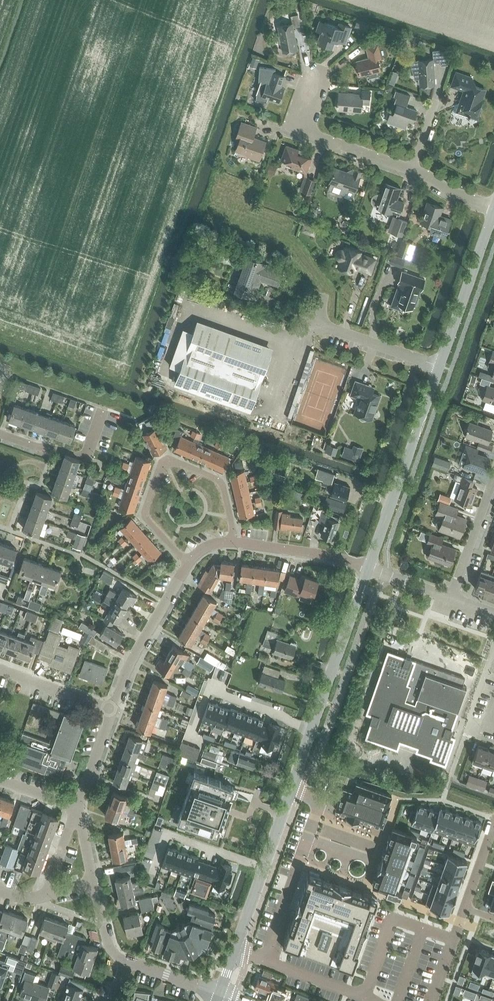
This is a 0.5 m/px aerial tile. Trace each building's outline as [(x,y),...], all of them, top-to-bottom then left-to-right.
[(278,35),(279,44),(281,43),(283,52),(298,49),(294,27),(300,26),(298,14),(291,16),(293,23),(278,26),(279,35),(278,35)] [(318,43),(332,47),(335,39),(346,43),(351,27),(339,23),(338,27),(320,20),(316,30),(322,31),(318,43)] [(357,61),(361,76),(382,71),(379,58),(385,57),(382,43),(367,46),(370,58),(357,61)] [(420,77),(421,86),(435,85),(434,63),(441,62),(441,65),(448,65),(447,52),(441,52),(440,50),(433,51),(434,59),(418,59),(419,68),(417,68),(417,77),(420,77)] [(249,65),(257,67),(260,60),(252,57),(249,65)] [(257,93),(258,93),(257,98),(256,97),(256,98),(267,102),(268,102),(267,101),(268,99),(279,103),(284,88),(282,88),(285,77),(275,73),(275,70),(276,71),(276,70),(261,65),(260,80),(261,80),(261,79),(262,80),(257,93)] [(452,114),(469,120),(470,116),(478,119),(482,108),(480,108),(486,90),(476,86),(472,76),(457,71),(452,86),(464,91),(460,103),(454,106),(452,114)] [(338,109),(362,111),(362,103),(370,103),(371,92),(363,91),(363,95),(340,93),(338,109)] [(395,110),(394,115),(397,117),(395,123),(396,125),(404,128),(406,127),(408,121),(413,122),(417,111),(407,107),(411,96),(396,91),(394,97),(397,98),(393,109),(395,110)] [(239,141),(235,151),(249,156),(248,158),(259,162),(266,142),(253,138),(257,128),(242,123),(236,140),(239,141)] [(286,166),(307,173),(312,159),(298,154),(299,150),(287,145),(281,160),(287,162),(286,166)] [(267,172),(273,174),(275,168),(270,166),(267,172)] [(345,195),(346,192),(354,195),(358,185),(362,172),(354,169),(352,174),(335,168),(328,189),(345,195)] [(303,192),(311,195),(316,181),(308,178),(303,192)] [(404,202),(397,200),(401,190),(386,185),(382,195),(379,194),(375,194),(373,197),(372,200),(372,203),(375,206),(378,207),(377,208),(393,213),(394,213),(400,215),(404,202)] [(435,206),(429,204),(430,203),(428,203),(421,223),(433,227),(431,233),(445,238),(450,224),(439,220),(443,208),(435,205),(435,206)] [(391,233),(403,236),(407,222),(396,218),(391,233)] [(398,253),(406,256),(411,243),(403,240),(398,253)] [(339,267),(352,271),(354,267),(370,272),(375,259),(360,254),(361,252),(346,247),(344,250),(343,250),(341,250),(340,250),(338,251),(336,254),(336,256),(337,257),(338,259),(340,260),(341,260),(339,267)] [(390,262),(397,264),(399,257),(392,255),(390,262)] [(267,266),(267,264),(247,257),(234,291),(258,299),(261,289),(259,288),(262,280),(278,286),(283,272),(267,266)] [(398,304),(413,309),(414,307),(415,307),(418,299),(417,299),(419,290),(421,291),(425,280),(403,272),(399,283),(402,284),(398,297),(400,298),(398,304)] [(176,380),(251,407),(272,351),(196,324),(176,380)] [(374,391),(367,388),(368,386),(356,381),(351,396),(361,399),(359,404),(358,404),(357,406),(358,406),(355,413),(360,415),(360,417),(361,418),(362,420),(363,420),(365,420),(367,419),(368,418),(370,419),(374,410),(376,411),(381,396),(373,394),(374,391)] [(33,393),(38,395),(41,388),(35,386),(33,393)] [(488,386),(483,400),(493,404),(493,388),(488,386)] [(57,401),(62,403),(65,396),(59,395),(57,401)] [(10,419),(22,424),(27,409),(15,405),(10,419)] [(22,424),(34,428),(39,413),(27,409),(22,424)] [(34,428),(46,432),(51,417),(39,413),(34,428)] [(147,441),(144,443),(146,446),(149,445),(154,454),(167,447),(158,428),(161,426),(156,415),(138,423),(147,441)] [(51,417),(46,432),(58,437),(64,422),(51,417)] [(58,437),(70,441),(76,426),(64,422),(58,437)] [(488,444),(493,431),(470,423),(466,436),(480,441),(478,447),(491,452),(493,446),(488,444)] [(175,450),(187,455),(193,441),(182,436),(184,432),(177,429),(172,441),(178,444),(175,450)] [(195,438),(193,441),(187,455),(199,461),(205,446),(197,443),(199,439),(201,434),(197,432),(195,438)] [(325,452),(338,457),(340,449),(328,445),(325,452)] [(466,445),(459,465),(483,474),(488,458),(483,456),(482,457),(476,455),(478,450),(466,445)] [(199,461),(211,466),(217,452),(205,446),(199,461)] [(258,454),(257,457),(262,459),(263,456),(266,449),(261,447),(258,454)] [(211,466),(223,471),(229,457),(217,452),(211,466)] [(61,468),(76,473),(80,461),(65,455),(61,468)] [(123,466),(132,469),(147,474),(151,462),(136,457),(134,462),(130,461),(129,464),(124,462),(123,466)] [(450,463),(436,457),(433,465),(448,470),(450,463)] [(128,482),(142,486),(147,474),(132,469),(123,466),(124,462),(119,461),(117,466),(122,468),(121,470),(127,472),(131,473),(128,482)] [(57,480),(72,485),(76,473),(61,468),(57,480)] [(318,469),(316,477),(324,479),(322,484),(333,488),(331,495),(346,500),(350,487),(332,481),(335,475),(318,469)] [(231,474),(233,485),(247,482),(245,471),(231,474)] [(271,479),(283,483),(286,477),(274,472),(271,479)] [(472,486),(474,480),(456,474),(454,480),(462,482),(455,500),(472,505),(478,488),(472,486)] [(52,492),(67,497),(72,485),(57,480),(52,492)] [(114,491),(124,494),(138,499),(142,486),(128,482),(125,490),(116,487),(114,491)] [(236,496),(250,492),(247,482),(233,485),(236,496)] [(291,496),(302,500),(304,493),(294,489),(291,496)] [(119,507),(134,511),(138,499),(124,494),(114,491),(113,495),(119,497),(122,498),(119,507)] [(33,505),(48,510),(52,498),(37,492),(33,505)] [(252,503),(250,492),(236,496),(238,506),(252,503)] [(449,505),(451,499),(440,495),(438,500),(449,505)] [(238,506),(241,517),(255,514),(252,503),(238,506)] [(444,516),(440,529),(460,537),(467,519),(456,515),(458,509),(441,503),(437,513),(444,516)] [(29,517),(44,522),(48,510),(33,505),(29,517)] [(321,535),(333,539),(340,518),(327,514),(328,511),(324,509),(319,522),(325,524),(321,535)] [(283,513),(283,511),(277,510),(274,528),(288,530),(288,528),(301,530),(303,518),(291,516),(291,514),(283,513)] [(75,513),(73,519),(80,522),(82,516),(75,513)] [(41,528),(44,522),(29,517),(24,529),(45,536),(47,530),(41,528)] [(121,529),(129,537),(139,528),(132,519),(121,529)] [(129,537),(136,545),(146,536),(139,528),(129,537)] [(421,530),(420,534),(429,538),(428,541),(427,544),(432,546),(428,557),(435,560),(436,563),(440,564),(443,563),(450,565),(456,549),(442,544),(444,538),(430,534),(426,532),(421,530)] [(67,536),(74,539),(74,538),(76,533),(69,531),(67,536)] [(76,548),(81,549),(86,536),(81,535),(76,533),(74,538),(79,539),(76,548)] [(136,545),(143,553),(154,544),(146,536),(136,545)] [(154,544),(143,553),(151,561),(161,552),(154,544)] [(12,564),(17,549),(5,545),(0,559),(0,560),(12,564)] [(19,573),(32,577),(37,563),(25,558),(19,573)] [(220,577),(221,577),(232,578),(235,564),(222,562),(221,566),(220,577)] [(28,589),(34,591),(38,580),(44,582),(49,567),(37,563),(32,577),(28,589)] [(198,585),(212,593),(221,577),(220,577),(221,566),(214,565),(209,573),(206,571),(198,585)] [(246,592),(254,593),(256,585),(254,585),(255,581),(253,581),(255,567),(242,565),(240,579),(248,581),(247,586),(246,592)] [(40,593),(46,595),(50,584),(56,586),(61,571),(49,567),(44,582),(40,593)] [(258,594),(258,597),(263,598),(263,595),(264,595),(265,589),(264,589),(265,583),(267,568),(255,567),(253,581),(255,581),(260,582),(259,588),(258,594)] [(265,583),(277,585),(280,570),(267,568),(265,583)] [(476,589),(486,593),(493,575),(482,571),(476,589)] [(100,579),(110,585),(113,580),(103,574),(100,579)] [(285,592),(300,597),(301,592),(313,596),(318,581),(302,575),(301,579),(291,576),(285,592)] [(110,589),(107,595),(116,600),(116,601),(127,607),(130,602),(133,604),(138,596),(123,588),(119,594),(110,589)] [(236,594),(231,593),(231,591),(225,590),(224,600),(235,602),(236,594)] [(105,619),(113,624),(116,619),(119,621),(127,607),(116,601),(116,600),(107,595),(102,603),(111,609),(108,614),(105,619)] [(198,605),(211,613),(221,619),(224,614),(219,612),(219,611),(214,608),(217,602),(204,595),(198,605)] [(16,603),(22,605),(25,598),(19,596),(16,603)] [(28,607),(34,609),(37,602),(31,600),(28,607)] [(1,610),(6,612),(9,605),(3,603),(1,610)] [(6,612),(12,614),(15,607),(9,605),(6,612)] [(204,624),(208,618),(213,621),(213,620),(218,624),(221,619),(211,613),(198,605),(192,616),(204,624)] [(25,618),(30,621),(33,613),(27,611),(25,618)] [(30,621),(36,622),(38,615),(33,613),(30,621)] [(185,627),(203,637),(209,640),(211,636),(206,633),(201,630),(204,624),(192,616),(185,627)] [(100,634),(117,645),(123,634),(112,627),(113,624),(105,619),(102,622),(106,625),(100,634)] [(79,627),(95,636),(98,631),(82,622),(79,627)] [(82,633),(63,626),(61,632),(80,639),(82,633)] [(192,645),(195,647),(199,641),(200,642),(206,645),(209,640),(203,637),(185,627),(179,637),(192,645)] [(273,652),(292,658),(297,644),(292,642),(291,644),(278,639),(280,634),(268,630),(265,639),(263,645),(274,649),(273,652)] [(11,635),(0,631),(0,648),(6,650),(11,635)] [(11,635),(6,650),(18,654),(23,640),(24,640),(26,634),(19,632),(17,637),(11,635)] [(91,635),(86,633),(80,643),(86,646),(91,635)] [(18,654),(30,659),(33,651),(39,654),(40,652),(44,641),(31,636),(29,642),(24,640),(23,640),(18,654)] [(89,642),(104,651),(108,645),(93,636),(89,642)] [(50,664),(66,670),(68,664),(73,666),(77,656),(58,650),(60,645),(51,642),(51,643),(44,641),(40,652),(53,657),(50,664)] [(225,651),(234,656),(237,651),(228,645),(225,651)] [(178,662),(183,666),(190,655),(174,646),(168,656),(178,662)] [(201,656),(212,663),(215,664),(218,659),(204,651),(201,656)] [(371,723),(366,737),(367,737),(397,747),(397,748),(400,740),(419,746),(417,751),(418,751),(418,750),(432,755),(432,756),(431,759),(432,759),(441,762),(445,764),(449,754),(454,738),(454,737),(450,736),(452,729),(458,712),(467,687),(466,687),(463,686),(465,678),(442,670),(411,660),(412,659),(406,657),(406,658),(388,652),(383,667),(384,668),(368,712),(367,712),(367,713),(368,713),(373,715),(371,723)] [(258,660),(268,663),(270,656),(260,653),(258,660)] [(199,655),(196,662),(208,669),(212,663),(201,656),(199,655)] [(156,667),(170,675),(178,662),(168,656),(165,661),(160,659),(156,667)] [(81,675),(97,681),(99,677),(104,678),(108,667),(87,660),(81,675)] [(262,672),(258,684),(282,692),(286,681),(278,678),(281,671),(265,665),(262,672)] [(185,667),(182,672),(189,676),(192,670),(185,667)] [(154,681),(150,693),(176,702),(177,697),(166,693),(168,686),(154,681)] [(186,690),(196,696),(200,690),(189,684),(186,690)] [(192,708),(188,706),(185,714),(191,716),(198,698),(183,690),(181,695),(194,702),(192,708)] [(150,693),(146,704),(160,709),(162,703),(174,707),(176,702),(150,693)] [(221,705),(210,701),(203,721),(214,724),(221,705)] [(46,714),(48,708),(34,703),(32,708),(46,714)] [(142,716),(167,725),(169,720),(157,716),(160,709),(146,704),(142,716)] [(231,709),(221,705),(214,724),(225,728),(232,709),(231,709)] [(20,741),(13,760),(14,761),(14,760),(28,766),(29,766),(44,771),(44,772),(44,771),(60,777),(65,763),(67,758),(71,760),(74,751),(75,749),(85,721),(72,716),(62,713),(52,709),(50,715),(62,719),(53,744),(23,733),(20,741)] [(243,712),(232,709),(225,728),(236,732),(243,712)] [(243,713),(243,712),(236,732),(246,736),(253,717),(243,713)] [(138,727),(151,732),(154,725),(165,730),(167,725),(142,716),(138,727)] [(264,721),(253,717),(246,736),(258,740),(258,738),(263,725),(264,721)] [(269,727),(263,725),(258,738),(264,740),(263,744),(274,748),(276,742),(278,742),(282,732),(280,731),(282,727),(271,723),(269,727)] [(126,747),(144,753),(148,741),(130,735),(126,747)] [(182,742),(180,748),(179,749),(180,749),(179,754),(184,756),(189,744),(182,742)] [(194,746),(189,744),(184,756),(190,758),(194,746)] [(472,763),(478,765),(483,767),(489,749),(478,745),(472,763)] [(491,745),(489,749),(483,767),(493,771),(493,770),(493,767),(493,746),(491,745)] [(200,748),(194,746),(190,758),(196,760),(200,748)] [(122,758),(135,763),(137,757),(146,760),(148,755),(144,753),(126,747),(122,758)] [(210,759),(214,760),(217,754),(205,750),(202,756),(210,759)] [(229,760),(252,769),(256,758),(232,750),(229,760)] [(161,760),(174,764),(175,765),(177,759),(163,754),(161,760)] [(210,759),(202,756),(200,762),(208,765),(210,759)] [(138,771),(133,769),(135,763),(122,758),(118,770),(131,774),(136,776),(138,771)] [(210,759),(208,765),(215,767),(217,762),(214,760),(210,759)] [(166,768),(172,770),(174,764),(161,760),(159,765),(166,768)] [(114,781),(127,786),(131,774),(118,770),(114,781)] [(196,774),(195,773),(194,774),(194,775),(192,782),(191,783),(188,794),(187,794),(187,795),(186,799),(185,800),(182,811),(181,811),(181,812),(181,813),(179,820),(178,821),(179,821),(187,824),(191,825),(191,826),(192,826),(203,830),(205,831),(205,830),(216,834),(217,834),(218,834),(218,833),(220,826),(221,826),(222,825),(225,816),(225,815),(225,814),(228,807),(228,808),(228,807),(228,806),(231,797),(232,796),(232,795),(231,795),(233,788),(234,787),(233,786),(233,787),(221,783),(221,782),(220,781),(220,782),(209,778),(208,777),(208,778),(196,774)] [(466,784),(475,787),(478,778),(469,775),(466,784)] [(153,782),(166,787),(166,786),(167,781),(162,779),(155,777),(153,782)] [(475,787),(483,790),(487,781),(478,778),(475,787)] [(149,794),(155,796),(156,793),(163,796),(166,787),(153,782),(151,788),(149,794)] [(353,793),(343,790),(336,811),(345,815),(344,818),(357,823),(358,819),(382,827),(390,806),(388,805),(391,797),(368,789),(356,785),(353,793)] [(125,805),(128,797),(114,792),(110,804),(124,809),(129,811),(136,813),(137,808),(131,806),(130,807),(125,805)] [(0,806),(0,812),(5,814),(5,815),(1,826),(6,828),(15,802),(3,798),(0,806)] [(27,829),(51,838),(59,818),(42,812),(45,805),(24,798),(14,825),(27,829)] [(120,821),(124,809),(110,804),(106,815),(120,821)] [(422,827),(428,809),(418,805),(415,812),(411,811),(408,819),(412,820),(411,824),(422,827)] [(442,834),(450,811),(439,808),(438,812),(439,812),(432,830),(433,831),(442,834)] [(439,812),(438,812),(428,809),(422,827),(432,831),(433,831),(432,830),(439,812)] [(134,818),(134,817),(138,819),(140,814),(136,813),(129,811),(128,816),(134,818)] [(452,838),(461,815),(450,811),(442,834),(452,838)] [(463,841),(471,819),(461,815),(452,838),(463,841)] [(473,845),(481,822),(471,819),(463,841),(473,845)] [(411,834),(393,828),(391,834),(392,835),(391,838),(390,838),(386,848),(387,849),(386,853),(385,852),(383,856),(382,856),(380,862),(382,863),(381,867),(379,866),(377,872),(376,877),(377,877),(376,881),(375,880),(373,886),(386,891),(386,892),(396,895),(396,894),(400,896),(402,891),(398,890),(398,889),(395,888),(412,840),(415,841),(417,836),(413,834),(411,834)] [(19,849),(20,849),(44,858),(51,838),(27,829),(25,834),(34,837),(32,842),(28,841),(26,846),(19,844),(17,849),(19,849)] [(126,845),(125,840),(124,833),(109,835),(112,847),(126,845)] [(18,854),(11,852),(13,847),(7,845),(1,863),(13,867),(18,854)] [(129,857),(127,850),(126,845),(112,847),(114,860),(129,857)] [(172,870),(179,850),(169,847),(166,856),(162,866),(172,870)] [(19,849),(17,853),(19,854),(15,868),(22,870),(24,866),(39,871),(44,858),(20,849),(19,849)] [(179,850),(172,870),(175,871),(182,873),(189,854),(179,850)] [(199,857),(189,854),(182,873),(192,876),(193,873),(199,875),(204,862),(198,860),(199,857)] [(463,872),(467,861),(448,854),(444,865),(463,872)] [(204,862),(199,875),(205,877),(210,864),(206,863),(204,862)] [(210,864),(205,877),(215,881),(214,884),(219,886),(225,888),(227,882),(228,882),(230,877),(232,872),(231,872),(232,867),(227,865),(221,863),(220,867),(218,867),(214,866),(210,864)] [(459,882),(463,872),(444,865),(441,875),(459,882)] [(310,875),(309,874),(308,876),(305,883),(304,887),(303,889),(300,899),(299,901),(298,904),(297,906),(296,910),(295,911),(289,928),(289,930),(288,933),(287,935),(286,937),(286,939),(285,941),(284,943),(285,943),(284,945),(284,946),(283,948),(287,949),(289,950),(294,951),(296,952),(300,953),(305,955),(307,955),(312,957),(314,958),(320,960),(322,961),(327,963),(329,963),(334,965),(334,966),(338,967),(340,968),(345,969),(347,970),(351,971),(351,970),(352,969),(352,967),(353,967),(354,965),(354,963),(355,961),(356,959),(356,957),(358,954),(358,952),(359,950),(359,948),(360,945),(361,943),(362,940),(363,938),(364,935),(365,934),(365,933),(366,931),(367,928),(367,927),(368,925),(368,924),(368,922),(369,919),(370,917),(371,915),(372,913),(373,911),(374,908),(376,904),(377,900),(377,898),(376,898),(365,894),(363,893),(353,889),(350,889),(336,883),(333,883),(323,879),(321,878),(310,875)] [(456,891),(459,882),(441,875),(437,885),(456,892),(457,892),(456,891)] [(116,880),(119,892),(140,887),(139,881),(133,883),(131,876),(116,880)] [(192,891),(206,896),(210,884),(196,879),(192,891)] [(453,901),(456,892),(437,885),(432,883),(429,894),(453,902),(453,901)] [(119,892),(122,904),(137,900),(135,894),(145,892),(143,886),(140,887),(119,892)] [(163,902),(166,903),(166,906),(174,909),(176,904),(174,903),(175,899),(171,898),(172,894),(163,891),(160,897),(164,898),(163,902)] [(453,903),(453,902),(429,894),(425,905),(449,913),(452,903),(453,903)] [(154,903),(152,897),(140,899),(141,906),(154,903)] [(141,906),(142,912),(155,909),(154,903),(141,906)] [(164,951),(164,952),(180,957),(181,953),(189,955),(189,953),(199,948),(201,949),(203,942),(207,944),(213,928),(212,927),(216,915),(209,912),(209,910),(194,904),(191,912),(193,913),(190,921),(177,927),(172,930),(164,927),(165,925),(157,923),(151,938),(154,939),(152,946),(164,951)] [(7,938),(16,915),(4,910),(3,912),(0,911),(0,931),(3,933),(2,937),(7,938)] [(128,932),(133,931),(134,936),(144,933),(140,914),(124,917),(128,932)] [(7,939),(13,941),(16,933),(22,935),(28,919),(16,915),(7,938),(7,939)] [(45,937),(51,939),(57,921),(46,917),(41,932),(46,934),(45,937)] [(58,955),(64,957),(67,951),(73,933),(76,926),(69,924),(69,925),(57,921),(51,939),(57,941),(58,938),(63,940),(58,955)] [(69,952),(94,961),(98,949),(84,944),(86,938),(73,933),(67,951),(69,952)] [(22,944),(28,946),(31,937),(26,935),(22,944)] [(27,950),(33,952),(38,939),(31,937),(28,946),(27,950)] [(491,953),(479,949),(478,951),(477,951),(475,956),(477,957),(471,971),(483,975),(485,971),(484,971),(491,953)] [(74,967),(90,972),(94,961),(69,952),(68,957),(76,960),(74,967)] [(485,971),(493,974),(493,954),(491,953),(484,971),(485,971)] [(2,986),(8,970),(22,975),(27,961),(12,956),(10,962),(0,959),(0,985),(2,986)] [(59,973),(72,978),(75,971),(61,966),(59,973)] [(38,1000),(45,1000),(50,986),(33,981),(35,974),(25,971),(20,984),(23,985),(20,995),(38,1000)] [(49,985),(56,987),(61,974),(53,972),(49,985)] [(465,976),(459,974),(457,982),(462,984),(465,976)] [(266,1000),(280,1000),(282,997),(275,995),(279,984),(259,977),(255,989),(268,994),(265,1000),(266,1000)] [(84,989),(68,984),(62,1000),(79,1000),(84,989)] [(461,987),(456,985),(453,993),(459,995),(461,987)] [(150,999),(150,992),(151,992),(135,991),(133,1000),(156,1000),(150,999)]
